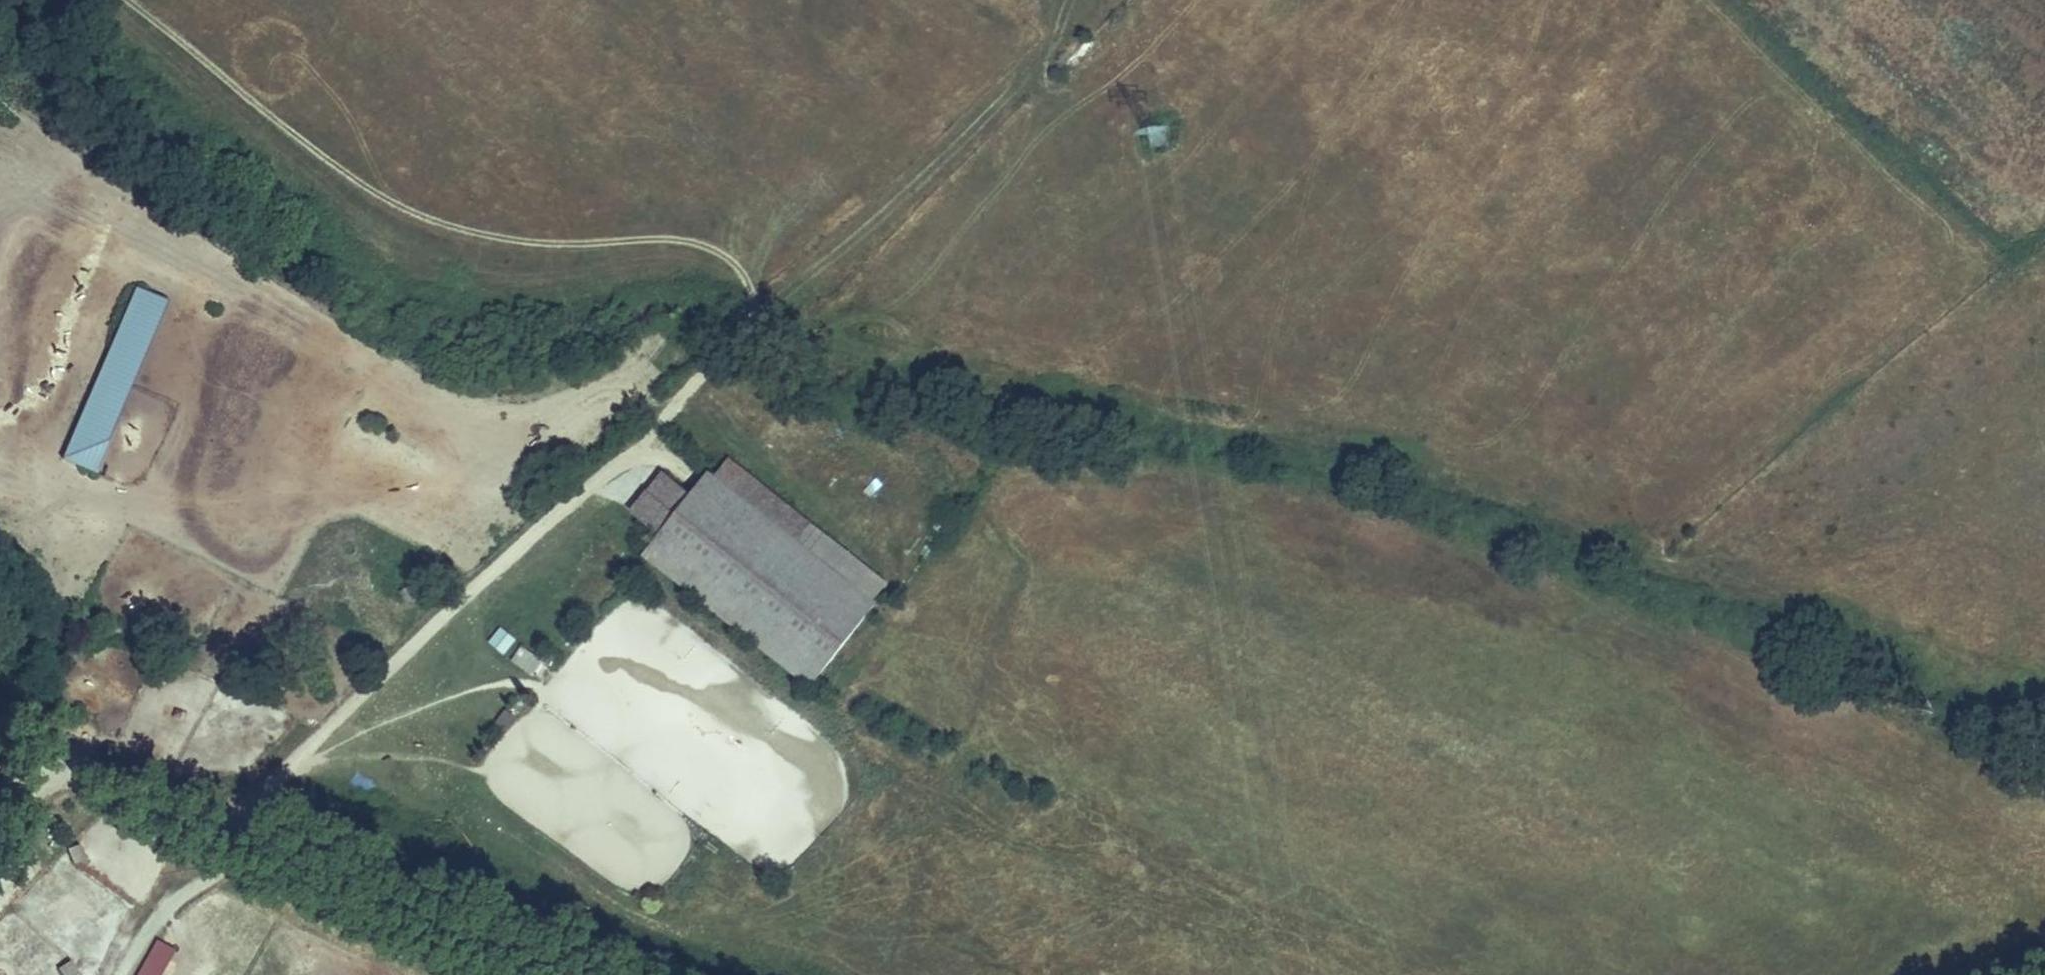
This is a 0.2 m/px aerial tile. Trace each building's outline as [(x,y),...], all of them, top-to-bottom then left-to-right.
[(131,283),(62,460),(96,473),(164,296),(131,283)] [(648,558),(810,688),(874,609),(712,479),(694,500),(665,477),(635,515),(664,538),(648,558)] [(499,625),(486,642),(504,655),(516,638),(499,625)] [(539,681),(550,666),(521,644),(510,659),(539,681)] [(133,974),(161,974),(175,947),(153,936),(133,974)] [(79,973),(70,959),(54,968),(58,974),(76,974),(79,973)]
